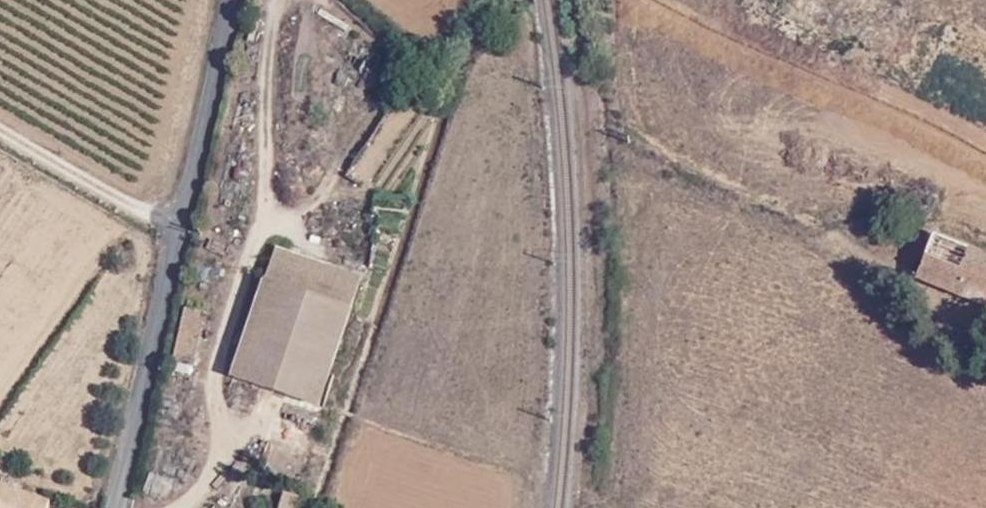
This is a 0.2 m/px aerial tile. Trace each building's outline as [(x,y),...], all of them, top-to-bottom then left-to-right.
[(419,99),(427,87),(418,81),(409,92),(419,99)] [(933,234),(915,276),(985,307),(985,257),(933,234)] [(316,403),(359,276),(274,248),(231,373),(316,403)] [(203,339),(195,337),(201,313),(183,309),(172,360),(197,366),(203,339)] [(44,494),(37,490),(35,495),(0,482),(0,507),(39,507),(44,494)] [(294,496),(280,492),(275,507),(290,507),(294,496)]
